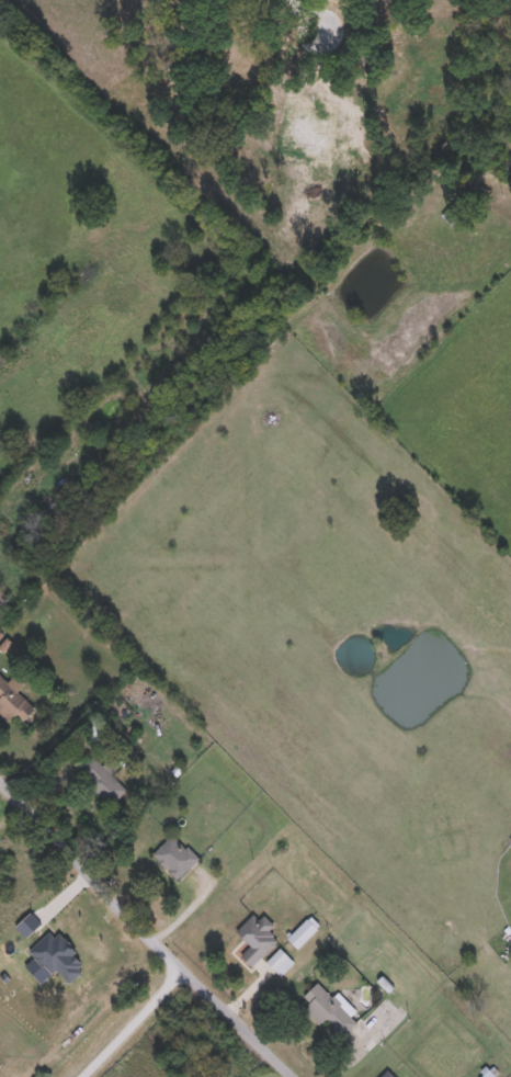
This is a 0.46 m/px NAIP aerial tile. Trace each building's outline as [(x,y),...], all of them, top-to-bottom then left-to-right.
[(463,211),(451,224),(441,214),(452,201),(463,211)] [(9,594),(0,603),(0,586),(9,594)] [(9,721),(0,712),(0,674),(8,681),(14,674),(23,683),(16,690),(35,707),(23,721),(15,714),(9,721)] [(84,727),(95,718),(104,728),(92,737),(84,727)] [(110,803),(78,770),(93,755),(125,787),(110,803)] [(152,853),(173,831),(198,858),(178,878),(152,853)] [(236,929),(259,910),(272,926),(269,929),(280,941),(250,965),(240,954),(250,946),(236,929)] [(288,937),(309,916),(319,926),(298,948),(288,937)] [(281,975),(266,960),(280,948),(294,962),(281,975)] [(304,1008),(310,1001),(304,995),(318,982),(333,997),(338,993),(355,1010),(350,1014),(356,1021),(342,1034),(326,1018),(319,1023),(304,1008)] [(389,1066),(401,1076),(378,1076),(389,1066)]
